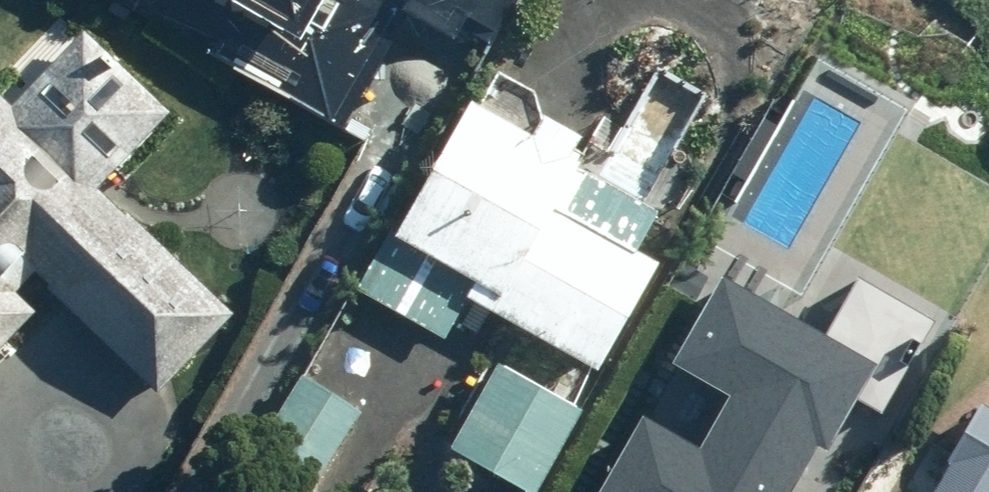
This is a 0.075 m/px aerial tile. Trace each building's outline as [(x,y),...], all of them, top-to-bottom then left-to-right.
[(215,43),(346,121),(385,24),(344,0),(241,0),(215,43)] [(489,44),(515,0),(410,0),(489,44)] [(2,85),(0,87),(0,358),(16,341),(8,333),(38,303),(18,283),(38,263),(52,276),(49,279),(160,385),(235,305),(2,85)] [(360,281),(448,331),(471,287),(600,360),(662,251),(641,239),(663,199),(607,168),(611,161),(594,152),(588,162),(580,157),(583,150),(572,144),(584,120),(549,100),(537,122),(474,87),(401,216),(397,214),(360,281)] [(885,363),(727,270),(680,349),(740,385),(709,436),(654,404),(604,488),(612,491),(808,491),(885,363)] [(540,485),(585,402),(576,395),(591,369),(541,341),(527,368),(501,354),(491,372),(484,367),(452,427),(459,432),(455,439),(540,485)] [(321,476),(365,404),(304,366),(260,438),(321,476)] [(984,395),(928,491),(988,491),(988,398),(984,395)]
